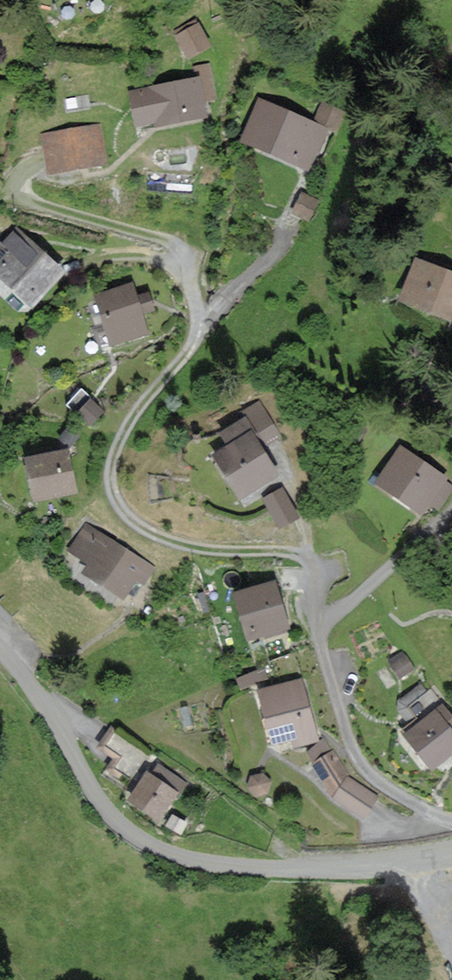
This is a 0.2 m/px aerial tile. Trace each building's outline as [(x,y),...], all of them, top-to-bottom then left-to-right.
[(208,45),(196,22),(177,31),(189,55),(208,45)] [(214,97),(208,65),(196,67),(199,80),(132,92),(138,125),(204,113),(202,100),(214,97)] [(325,130),(261,101),(244,138),(308,167),(325,130)] [(344,114),(323,103),(316,118),(337,128),(344,114)] [(96,126),(45,134),(51,171),(102,163),(96,126)] [(317,201),(303,194),(295,211),(309,217),(317,201)] [(12,231),(0,246),(0,277),(31,303),(59,271),(12,231)] [(416,259),(400,298),(449,317),(451,309),(451,273),(416,259)] [(135,297),(131,285),(98,294),(111,341),(145,331),(140,314),(152,310),(147,293),(135,297)] [(276,433),(259,405),(245,413),(248,417),(224,432),(232,446),(217,455),(240,495),(277,474),(259,443),(276,433)] [(400,447),(376,481),(423,514),(432,502),(439,507),(451,488),(451,483),(400,447)] [(74,491),(66,450),(28,458),(35,498),(74,491)] [(297,516),(282,490),(266,499),(281,525),(297,516)] [(152,568),(87,526),(71,550),(91,562),(85,571),(123,595),(135,576),(143,582),(152,568)] [(274,583),(236,594),(250,637),(287,626),(274,583)] [(316,740),(300,680),(260,690),(274,741),(293,736),(295,745),(316,740)] [(443,707),(407,733),(432,767),(451,752),(451,719),(443,707)] [(375,795),(349,779),(333,754),(327,756),(322,743),(311,754),(335,797),(363,814),(375,795)] [(151,778),(147,775),(130,799),(158,818),(181,783),(158,768),(151,778)]
